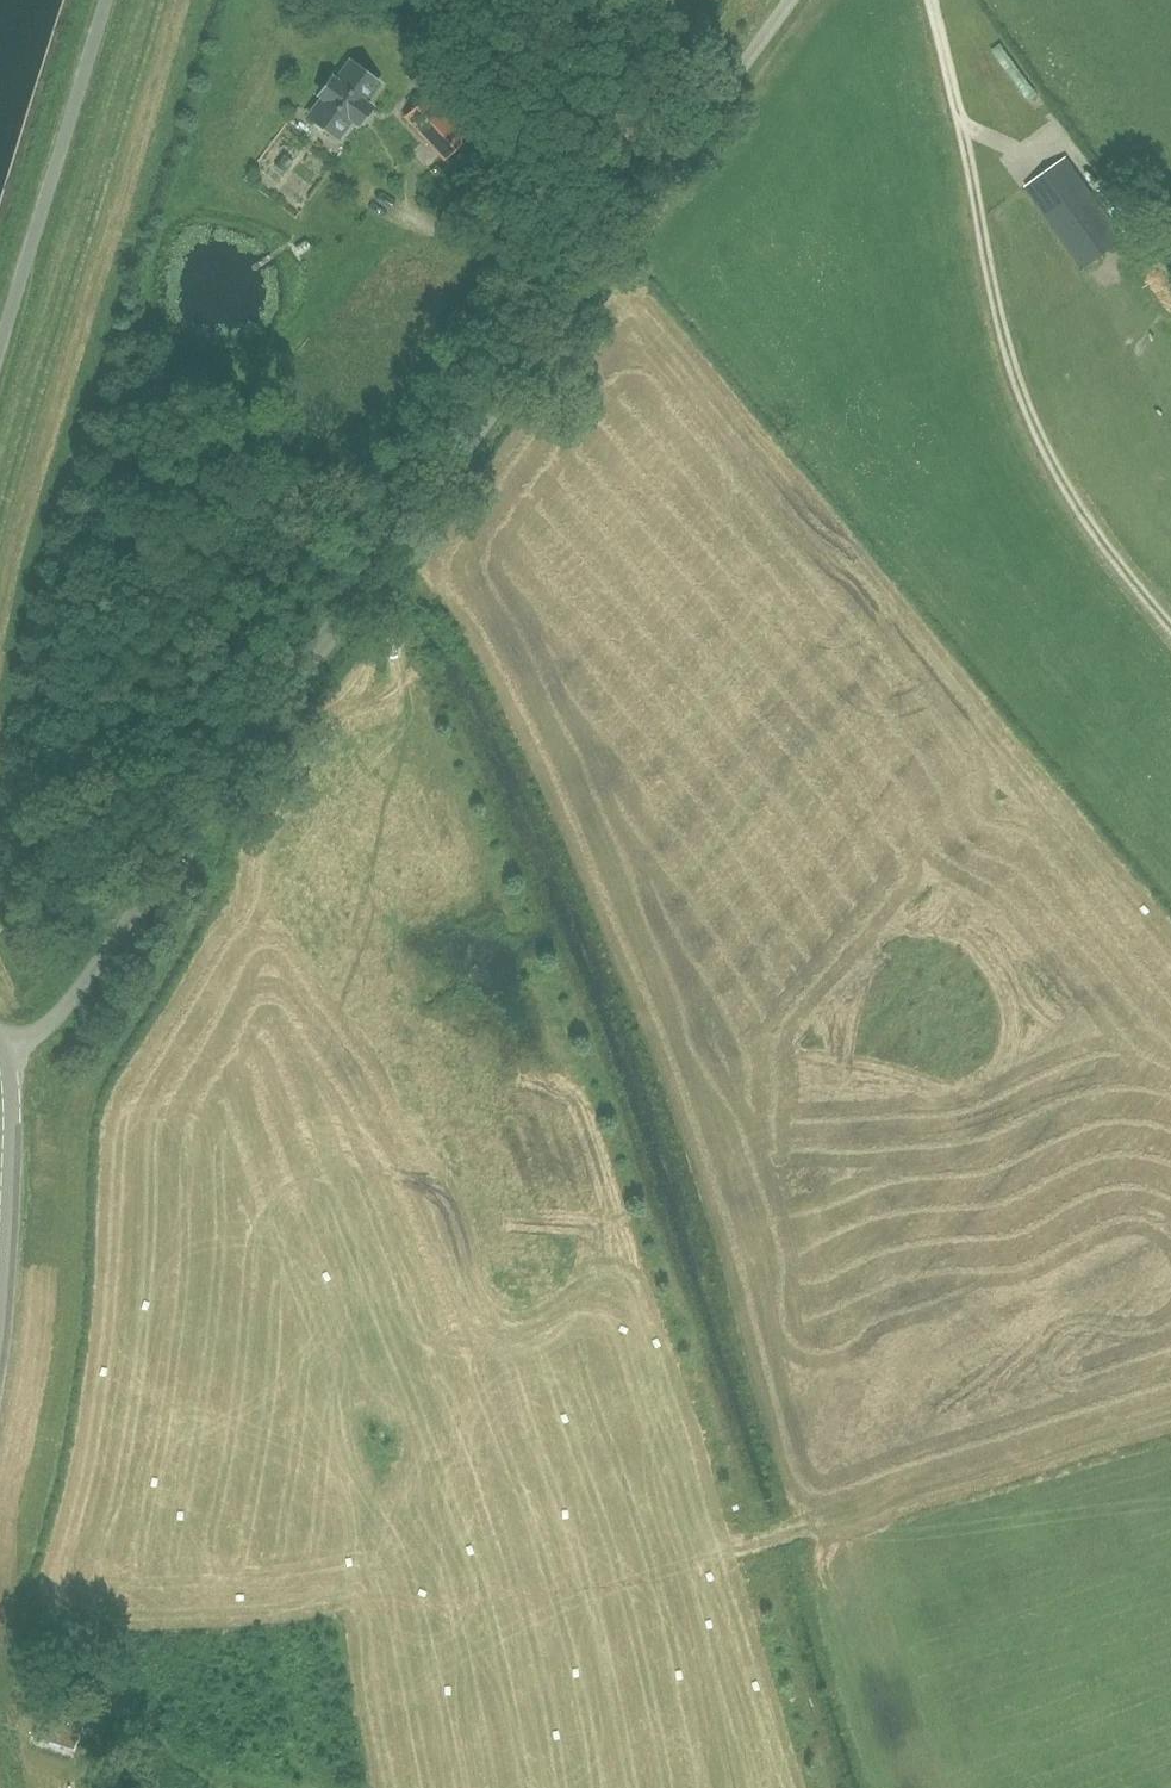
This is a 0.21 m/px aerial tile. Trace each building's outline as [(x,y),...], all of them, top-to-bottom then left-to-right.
[(323,97),(310,115),(338,137),(352,119),(358,123),(370,106),(365,102),(379,84),(350,62),(336,80),(333,78),(321,95),(323,97)] [(425,138),(447,117),(427,96),(405,116),(425,138)] [(1024,185),(1083,268),(1125,238),(1066,156),(1024,185)] [(45,1706),(36,1734),(74,1747),(83,1719),(45,1706)]
